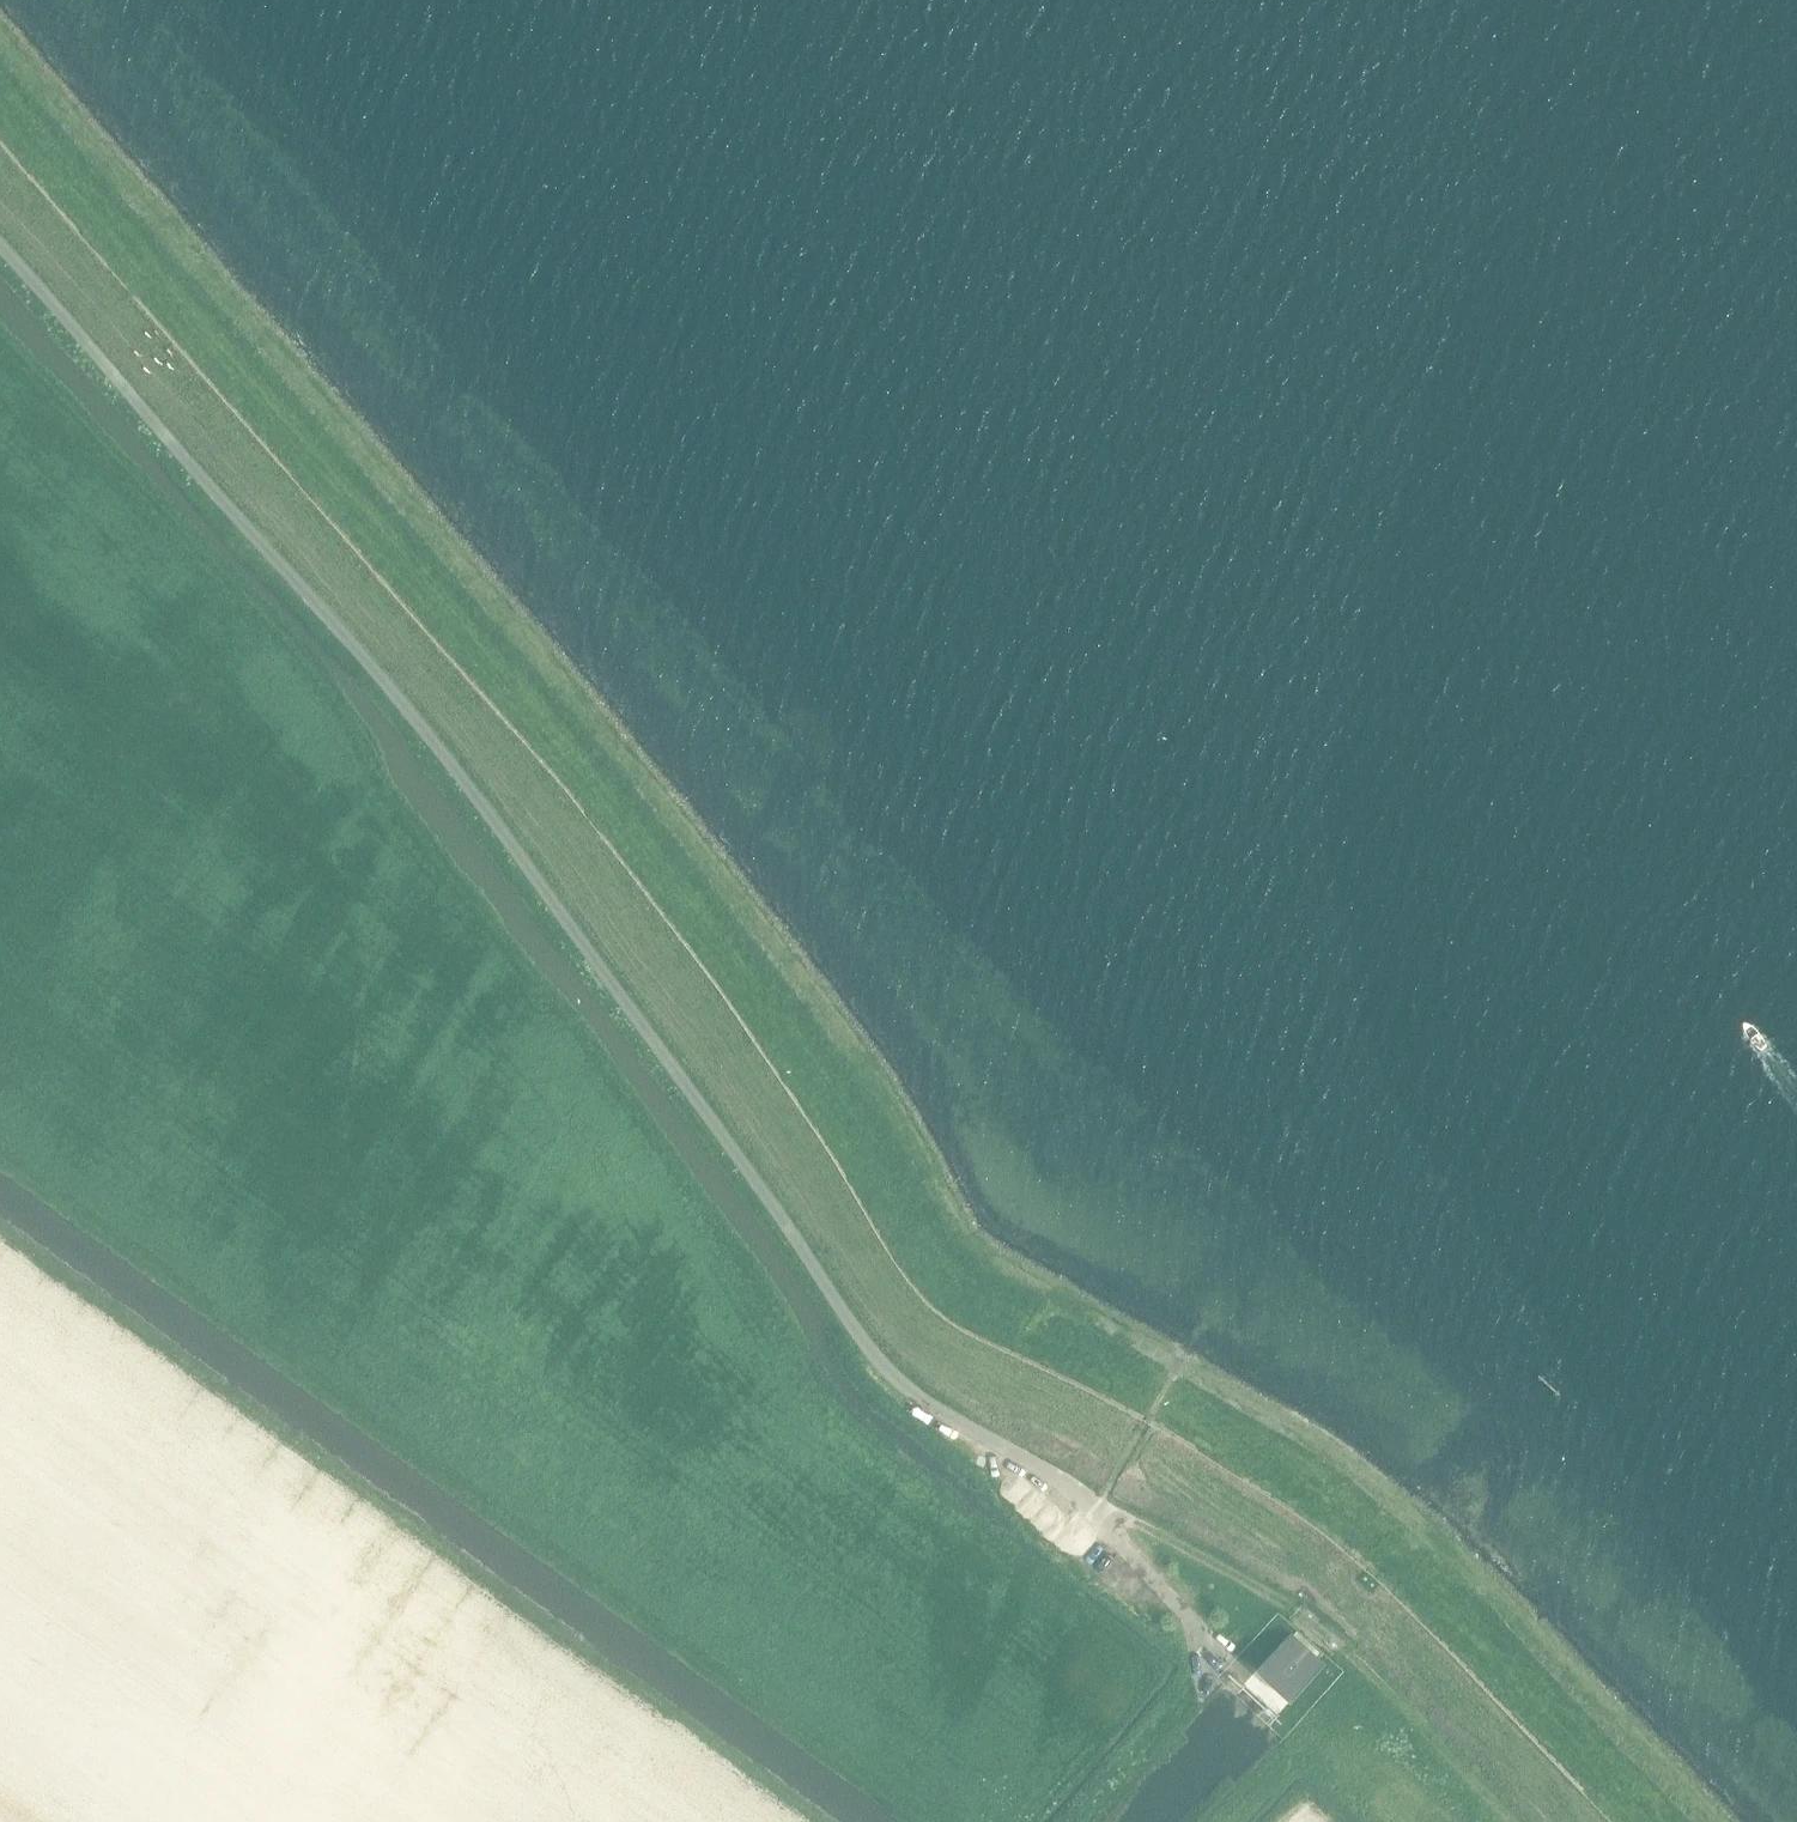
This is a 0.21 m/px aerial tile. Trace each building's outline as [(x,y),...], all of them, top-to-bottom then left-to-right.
[(1260,1668),(1293,1699),(1325,1666),(1292,1634),(1260,1668)]
